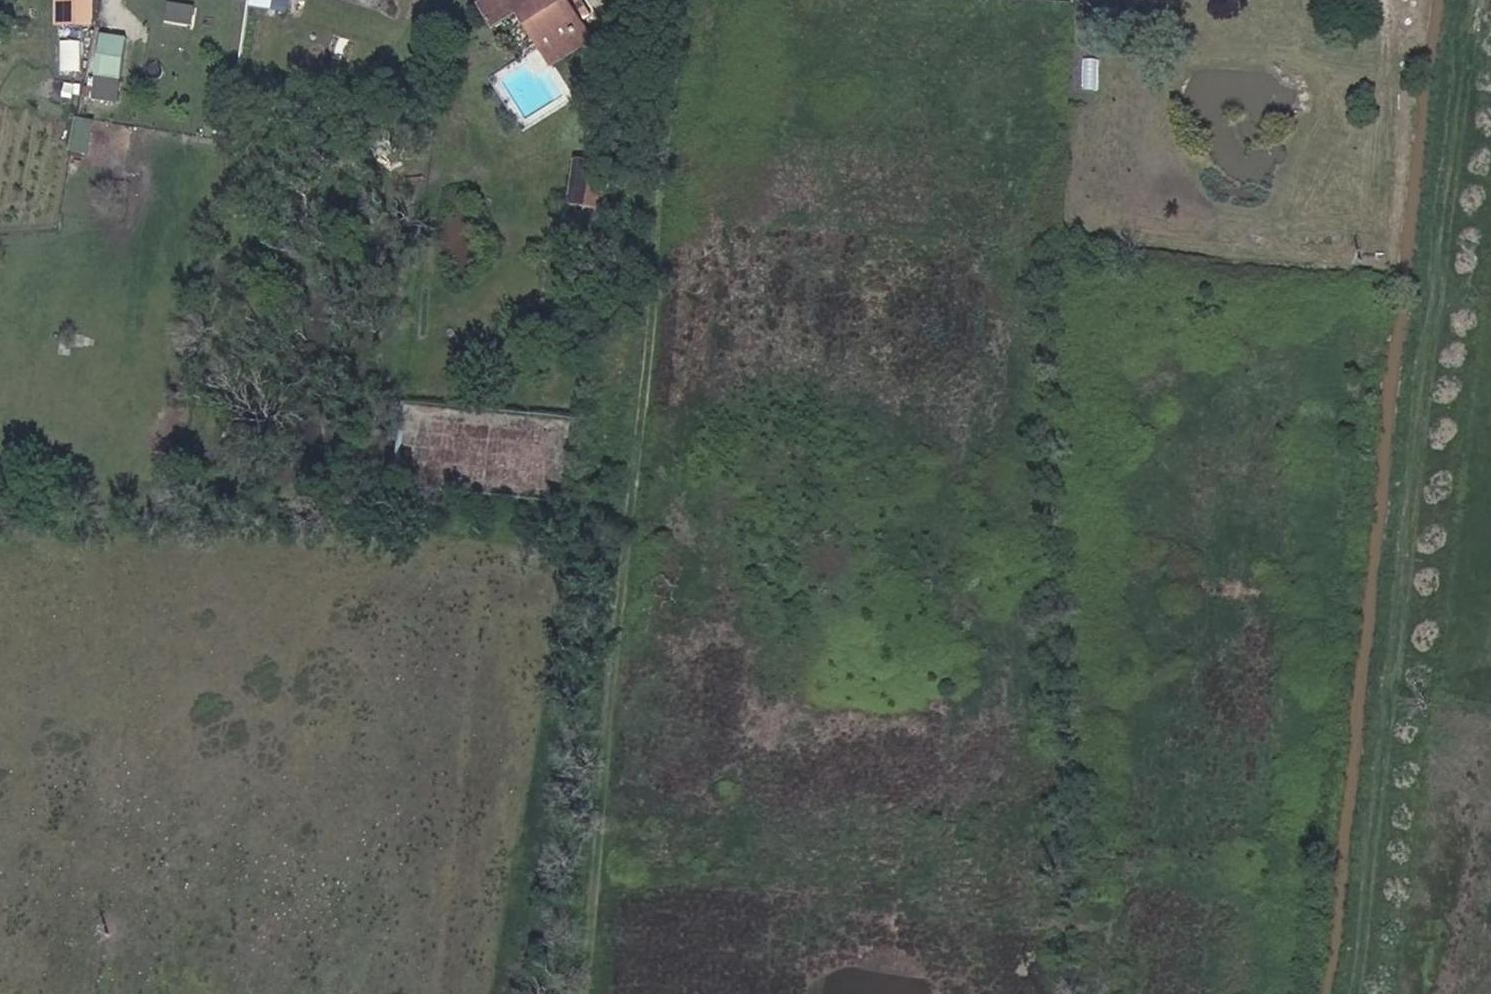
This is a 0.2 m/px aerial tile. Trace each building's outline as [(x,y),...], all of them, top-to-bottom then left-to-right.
[(251,5),(292,9),(293,0),(251,0),(251,5)] [(564,0),(474,0),(485,19),(512,4),(543,53),(582,29),(564,0)] [(96,97),(123,100),(129,35),(102,32),(96,97)] [(82,40),(65,41),(66,69),(82,68),(82,40)] [(91,155),(97,119),(78,115),(72,151),(91,155)] [(577,159),(569,202),(601,207),(608,164),(577,159)]
